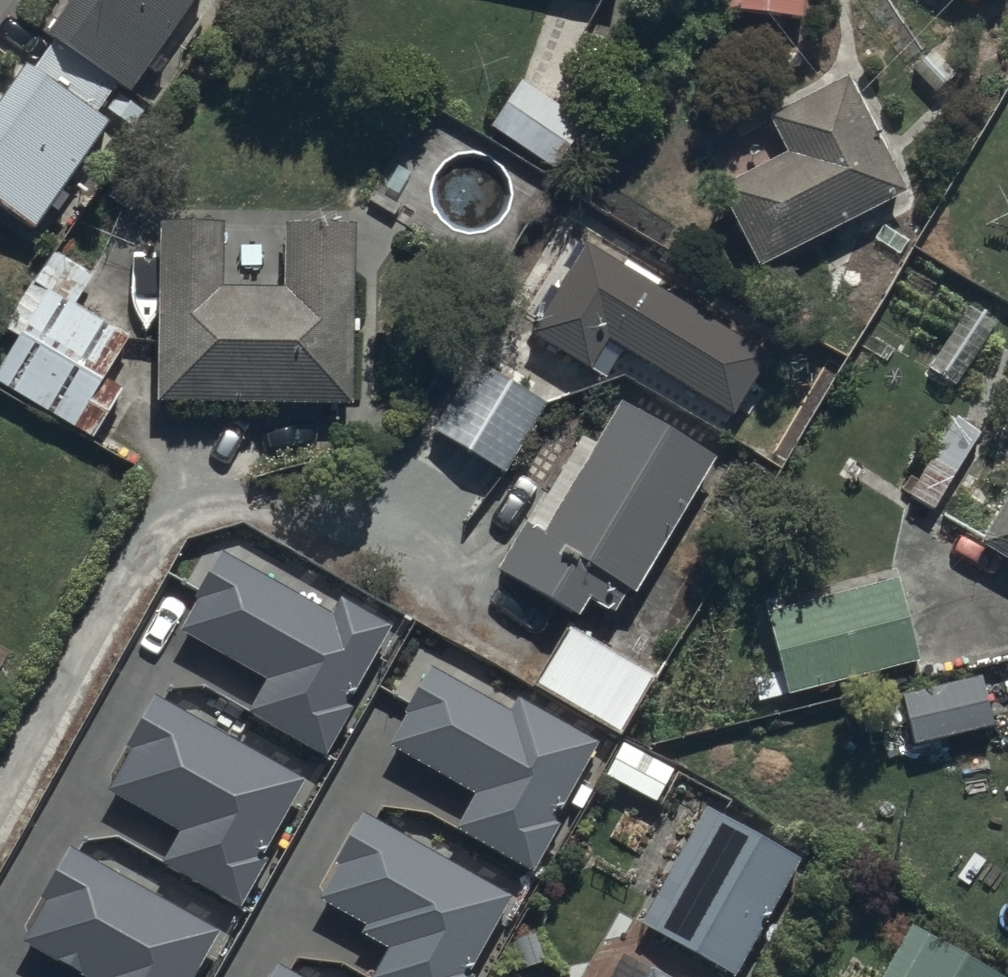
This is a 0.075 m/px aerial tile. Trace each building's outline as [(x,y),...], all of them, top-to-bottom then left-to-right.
[(42,55),(50,61),(31,88),(20,81),(0,109),(0,224),(31,245),(48,220),(59,227),(81,194),(74,189),(114,132),(128,142),(145,118),(130,107),(205,0),(80,0),(42,55)] [(726,25),(805,33),(808,0),(728,0),(726,25)] [(904,207),(843,91),(765,132),(784,168),(718,203),(760,283),(904,207)] [(584,134),(517,95),(489,142),(556,181),(584,134)] [(155,306),(155,414),(352,415),(353,235),(284,234),(284,303),(223,303),(223,235),(160,235),(159,245),(141,245),(141,306),(155,306)] [(53,256),(2,339),(17,348),(0,376),(0,393),(89,447),(119,398),(105,390),(130,351),(77,318),(98,283),(53,256)] [(621,282),(581,257),(526,343),(588,382),(596,370),(608,378),(622,358),(733,429),(768,375),(654,302),(661,291),(628,270),(621,282)] [(546,416),(474,369),(428,441),(500,488),(546,416)] [(721,473),(621,409),(590,456),(577,448),(492,579),(575,633),(587,616),(609,630),(624,607),(631,612),(721,473)] [(978,443),(951,427),(908,503),(934,518),(978,443)] [(977,558),(1007,577),(1007,508),(977,558)] [(339,610),(330,626),(219,564),(194,610),(196,612),(178,644),(266,692),(247,726),(326,770),(353,722),(346,718),(390,638),(339,610)] [(897,593),(765,626),(785,707),(918,675),(897,593)] [(563,637),(529,697),(622,749),(656,689),(563,637)] [(979,679),(899,698),(914,762),(994,743),(979,679)] [(518,710),(509,726),(427,681),(401,726),(404,728),(386,760),(474,808),(455,842),(534,885),(560,838),(553,834),(597,754),(518,710)] [(261,869),(304,793),(150,708),(123,756),(131,761),(108,803),(181,843),(160,881),(240,925),(268,873),(261,869)] [(716,976),(742,976),(802,872),(706,817),(640,934),(716,976)] [(511,908),(361,825),(331,878),(337,881),(320,912),(365,937),(360,947),(388,962),(380,976),(473,976),(511,908)] [(219,946),(65,861),(38,909),(46,914),(23,956),(61,976),(201,976),(219,946)] [(906,938),(884,976),(974,976),(906,938)]
